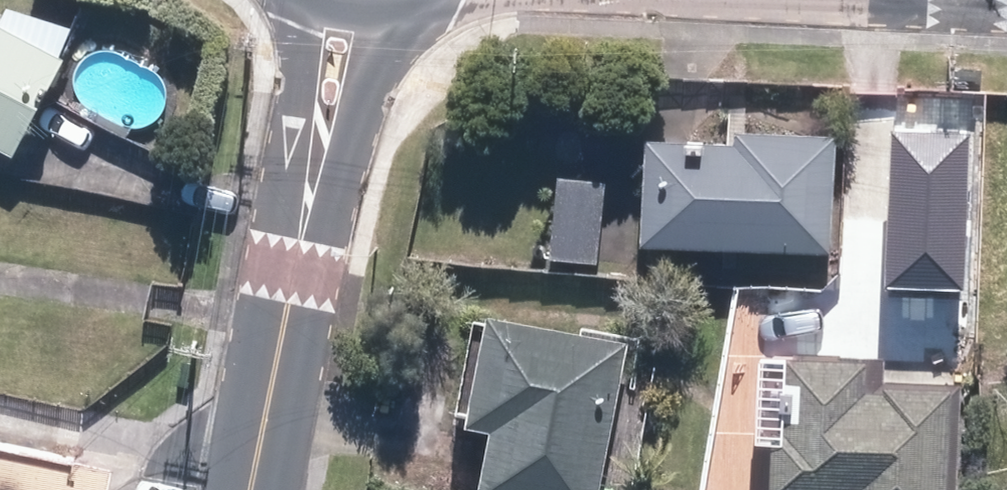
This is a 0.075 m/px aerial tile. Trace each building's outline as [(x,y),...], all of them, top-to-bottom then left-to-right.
[(0,17),(0,142),(11,148),(63,50),(0,17)] [(649,129),(640,234),(832,249),(841,144),(649,129)] [(969,134),(894,132),(889,292),(964,294),(969,134)] [(595,255),(603,177),(561,172),(553,250),(595,255)] [(494,418),(482,484),(514,489),(596,489),(625,333),(491,309),(471,414),(494,418)] [(948,377),(860,376),(861,350),(785,348),(784,419),(768,419),(766,489),(945,489),(948,377)] [(112,465),(0,442),(0,489),(106,489),(112,465)]
